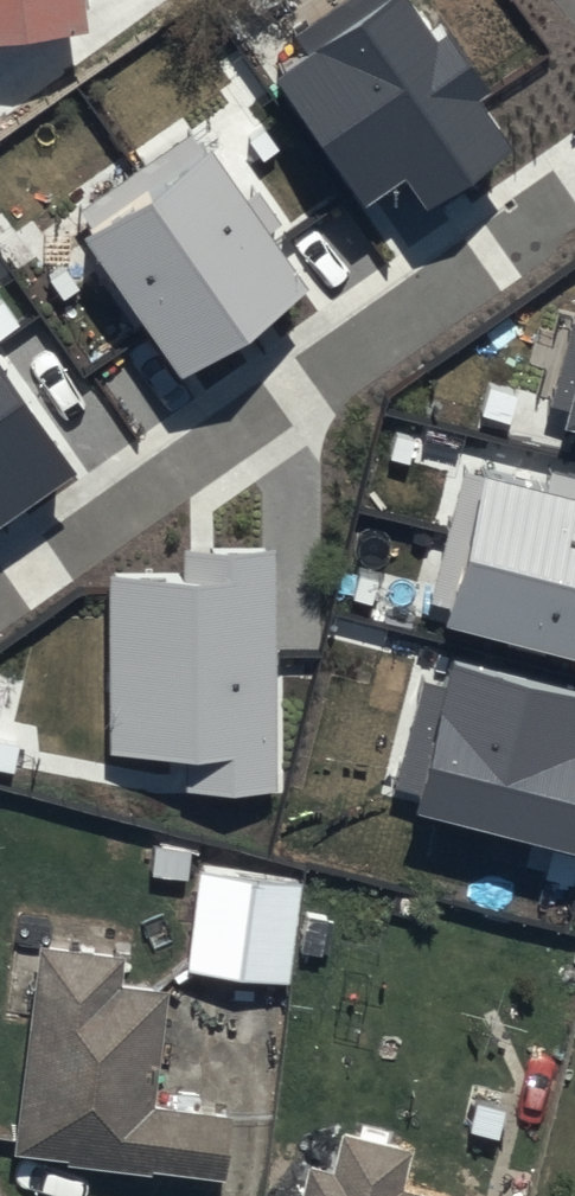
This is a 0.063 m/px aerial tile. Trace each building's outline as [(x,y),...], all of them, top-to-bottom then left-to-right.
[(89,0),(0,0),(0,20),(91,11),(89,0)] [(406,0),(388,0),(273,82),(364,208),(404,179),(424,206),(512,143),(480,99),(490,92),(449,34),(437,43),(406,0)] [(208,150),(82,239),(181,379),(308,290),(208,150)] [(80,473),(0,364),(0,531),(80,473)] [(563,429),(574,432),(574,383),(563,429)] [(480,474),(439,625),(574,662),(574,499),(480,474)] [(185,574),(111,575),(113,756),(187,755),(188,791),(281,790),(279,549),(184,550),(185,574)] [(451,661),(411,810),(574,854),(574,694),(451,661)] [(300,867),(199,858),(190,961),(290,970),(300,867)] [(124,940),(40,933),(17,1140),(66,1145),(66,1151),(151,1161),(151,1155),(224,1163),(231,1100),(157,1092),(170,976),(121,971),(124,940)] [(305,1144),(293,1195),(486,1195),(487,1192),(406,1173),(415,1132),(345,1115),(337,1151),(305,1144)]
